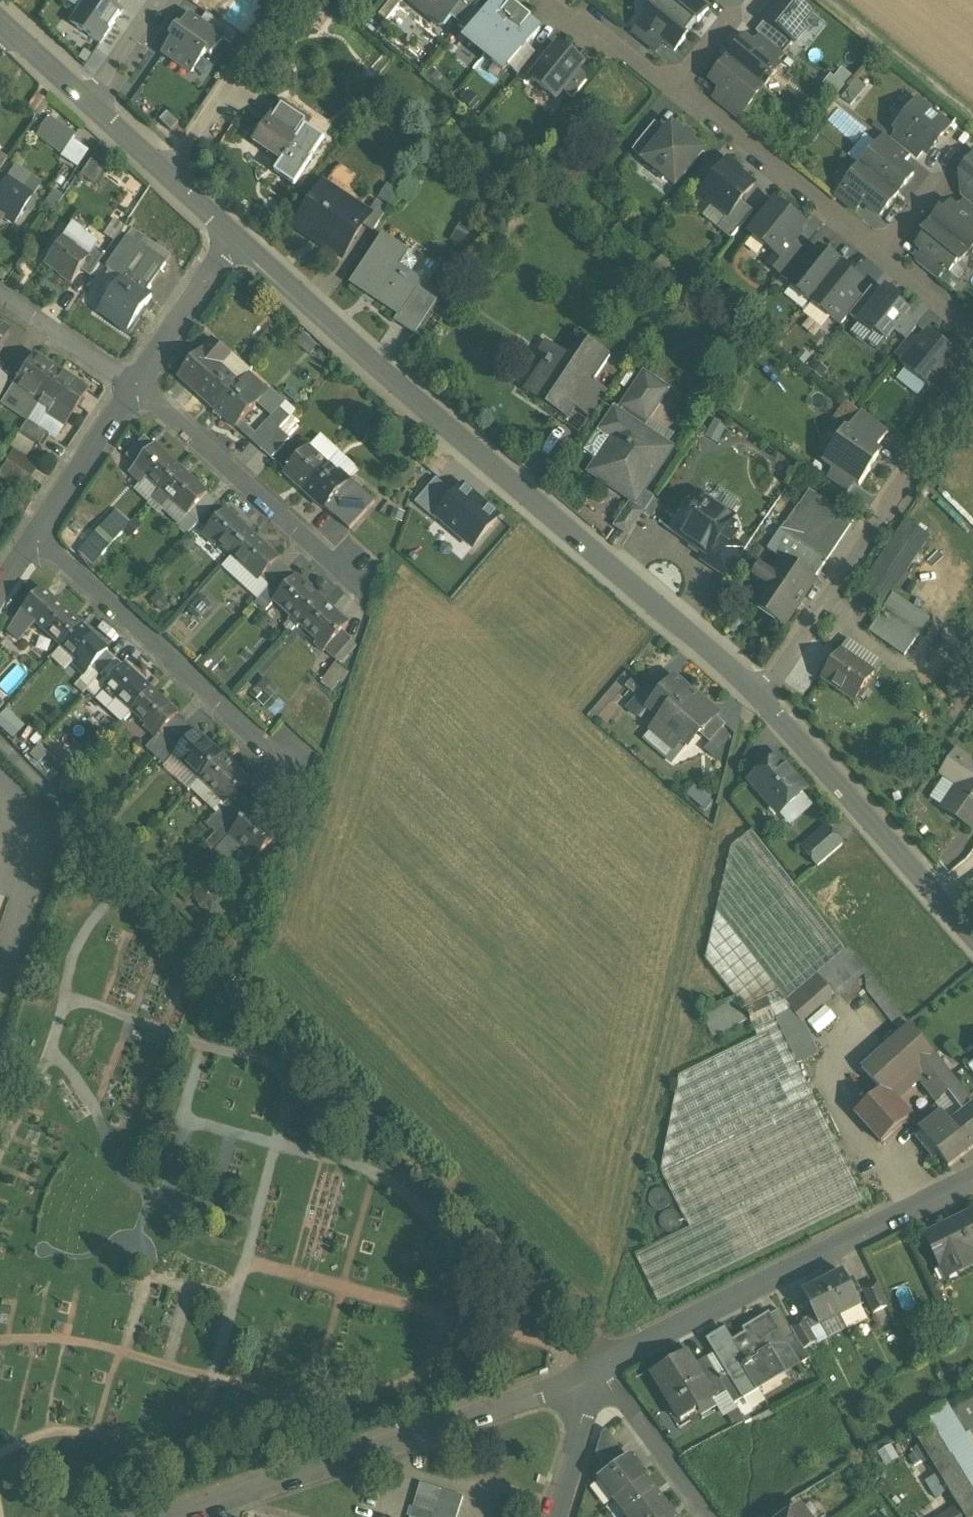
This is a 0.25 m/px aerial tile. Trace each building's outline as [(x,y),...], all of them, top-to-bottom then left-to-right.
[(105,0),(87,0),(71,24),(100,44),(123,12),(115,7),(105,0)] [(441,27),(449,16),(463,0),(408,0),(441,27)] [(449,16),(460,25),(474,9),(481,0),(463,0),(449,16)] [(484,17),(483,16),(467,35),(467,36),(488,53),(521,11),(511,3),(509,6),(502,0),(496,0),(488,10),(489,10),(484,17)] [(695,0),(656,0),(655,2),(690,30),(696,22),(698,23),(708,10),(697,1),(697,2),(695,0)] [(795,0),(777,0),(763,18),(766,21),(794,43),(805,28),(803,26),(812,14),(795,0)] [(690,30),(655,2),(647,11),(650,13),(640,24),(664,43),(674,52),(685,39),(684,38),(690,30)] [(460,25),(458,28),(467,35),(483,16),(474,9),(460,25)] [(521,11),(488,53),(509,70),(509,69),(527,47),(540,31),(529,22),(531,19),(521,11)] [(236,34),(206,14),(200,23),(229,44),(236,34)] [(174,39),(163,55),(192,73),(206,53),(211,57),(223,39),(190,17),(180,30),(178,28),(171,37),(174,39)] [(794,43),(766,21),(756,33),(760,36),(784,55),(794,43)] [(664,43),(640,24),(633,34),(656,52),(664,43)] [(784,55),(760,36),(752,45),(777,65),(784,56),(784,55)] [(752,45),(744,39),(735,50),(737,52),(734,57),(729,58),(727,60),(763,89),(780,68),(752,45)] [(527,47),(509,69),(518,76),(536,55),(527,47)] [(557,47),(531,80),(556,100),(563,91),(579,72),(582,67),(575,62),(577,60),(566,51),(564,53),(557,47)] [(763,89),(727,60),(725,62),(726,67),(722,71),(720,70),(710,81),(721,89),(746,110),(763,89)] [(836,93),(849,74),(838,67),(825,85),(836,93)] [(579,72),(563,91),(572,99),(588,80),(579,72)] [(850,105),(864,86),(854,79),(840,98),(850,105)] [(746,110),(721,89),(713,99),(739,119),(746,110)] [(46,100),(38,94),(25,112),(34,118),(46,100)] [(306,118),(283,103),(268,126),(266,125),(252,145),(281,165),(275,174),(295,188),(312,161),(325,141),(301,125),(306,118)] [(917,103),(895,130),(898,133),(924,153),(926,155),(936,143),(938,145),(950,130),(917,103)] [(168,114),(160,122),(171,132),(179,124),(168,114)] [(74,136),(49,119),(38,135),(63,153),(74,136)] [(655,123),(638,144),(633,152),(644,161),(667,133),(655,123)] [(667,133),(644,161),(655,170),(655,169),(664,177),(664,178),(675,186),(703,152),(692,143),(694,140),(685,133),(682,136),(678,133),(672,127),(667,133)] [(924,153),(898,133),(890,142),(904,153),(916,163),(924,153)] [(890,142),(885,138),(878,147),(896,162),(904,153),(890,142)] [(878,147),(861,168),(897,197),(899,194),(898,189),(902,185),(905,187),(914,176),(896,162),(878,147)] [(95,155),(81,175),(94,183),(107,163),(95,155)] [(961,173),(963,185),(970,191),(972,193),(972,159),(961,173)] [(727,162),(703,192),(712,198),(712,205),(727,217),(728,218),(741,202),(754,186),(739,174),(740,172),(727,162)] [(897,197),(861,168),(844,188),(862,204),(863,203),(880,218),(889,207),(886,205),(889,200),(894,200),(897,197)] [(14,169),(0,190),(0,217),(13,225),(31,198),(19,190),(27,178),(14,169)] [(664,177),(655,169),(655,170),(653,172),(662,180),(664,178),(664,177)] [(368,215),(325,186),(297,228),(313,238),(315,236),(344,255),(363,226),(370,216),(368,215)] [(862,204),(844,188),(836,198),(855,213),(862,204)] [(970,191),(963,200),(964,202),(972,208),(972,193),(970,191)] [(63,198),(53,192),(42,207),(52,214),(63,198)] [(377,201),(368,215),(370,216),(363,226),(373,232),(389,209),(377,201)] [(741,202),(728,218),(727,217),(717,229),(730,240),(753,212),(741,202)] [(964,202),(957,211),(972,224),(972,208),(964,202)] [(776,203),(750,235),(777,257),(778,258),(791,242),(804,226),(776,203)] [(949,205),(942,215),(940,213),(931,225),(968,255),(972,249),(972,224),(957,211),(949,205)] [(114,221),(104,236),(114,242),(124,227),(114,221)] [(968,255),(931,225),(922,236),(923,237),(915,247),(923,253),(945,271),(950,275),(957,265),(959,266),(968,255)] [(98,245),(83,235),(80,240),(66,231),(57,244),(71,253),(74,249),(88,258),(94,249),(96,249),(98,245)] [(127,239),(166,265),(171,257),(132,231),(127,239)] [(403,250),(384,238),(353,285),(399,316),(400,316),(418,289),(419,286),(391,268),(403,250)] [(166,265),(127,239),(107,269),(122,279),(122,278),(146,294),(166,265)] [(791,242),(778,258),(777,257),(768,267),(782,278),(803,252),(791,242)] [(71,253),(57,244),(43,265),(72,284),(81,271),(89,259),(88,258),(74,249),(71,253)] [(94,249),(88,258),(89,259),(81,271),(91,278),(100,264),(105,256),(96,249),(94,249)] [(791,286),(790,287),(801,296),(801,295),(811,303),(840,267),(831,259),(831,258),(821,250),(813,260),(791,286)] [(803,252),(782,278),(791,286),(813,260),(803,252)] [(945,271),(923,253),(915,262),(938,281),(945,271)] [(91,278),(83,290),(104,305),(122,279),(107,269),(100,264),(91,278)] [(840,267),(811,303),(821,311),(820,311),(831,320),(831,319),(853,292),(861,283),(850,274),(840,267)] [(146,294),(122,278),(122,279),(104,305),(99,312),(128,332),(152,298),(146,294)] [(850,316),(859,324),(882,296),(872,288),(863,300),(850,316)] [(418,289),(400,316),(399,316),(395,322),(415,336),(438,302),(418,289)] [(900,302),(886,291),(882,296),(859,324),(873,335),(876,332),(887,341),(895,331),(907,341),(910,337),(916,330),(904,321),(909,314),(898,305),(900,302)] [(853,292),(831,319),(841,327),(850,316),(863,300),(853,292)] [(0,327),(0,345),(8,333),(0,327)] [(943,346),(928,334),(905,363),(903,366),(931,388),(933,386),(948,367),(946,366),(953,358),(941,349),(943,346)] [(920,345),(910,337),(907,341),(895,356),(905,363),(920,345)] [(212,340),(178,376),(196,392),(219,367),(220,368),(230,356),(212,340)] [(576,362),(546,342),(536,358),(548,367),(536,385),(541,389),(534,399),(558,415),(570,398),(577,403),(579,404),(593,384),(610,358),(589,343),(576,362)] [(32,357),(12,387),(38,405),(58,374),(32,357)] [(220,368),(219,367),(196,392),(215,410),(238,385),(220,368)] [(948,367),(933,386),(941,393),(956,374),(948,367)] [(86,392),(58,374),(38,405),(66,423),(86,392)] [(272,396),(248,374),(238,385),(258,403),(272,416),(284,402),(274,393),(272,396)] [(9,382),(0,376),(0,396),(9,382)] [(644,376),(619,415),(641,430),(667,391),(644,376)] [(608,394),(593,384),(579,404),(577,403),(574,409),(591,420),(608,394)] [(238,385),(215,410),(235,428),(258,403),(238,385)] [(272,416),(267,421),(278,431),(295,412),(284,402),(272,416)] [(66,423),(38,405),(27,421),(50,437),(49,439),(53,441),(66,423)] [(619,415),(615,412),(604,429),(603,431),(619,442),(614,450),(609,447),(598,462),(591,473),(635,502),(635,503),(643,491),(671,450),(619,415)] [(889,433),(862,413),(847,434),(875,453),(889,433)] [(671,445),(676,437),(650,420),(645,428),(671,445)] [(50,437),(27,421),(17,436),(40,452),(40,451),(49,439),(50,437)] [(278,431),(267,421),(251,438),(262,448),(278,431)] [(604,429),(601,427),(584,453),(598,462),(609,447),(614,450),(619,442),(603,431),(604,429)] [(288,440),(278,431),(262,448),(272,458),(288,440)] [(847,434),(844,432),(834,448),(837,450),(827,465),(859,487),(870,470),(869,470),(879,456),(875,453),(847,434)] [(307,448),(327,466),(340,452),(320,434),(307,448)] [(17,436),(10,445),(15,450),(0,472),(0,479),(20,493),(30,479),(46,455),(40,451),(40,452),(17,436)] [(152,448),(143,439),(126,457),(136,466),(152,448)] [(136,466),(135,467),(147,478),(161,491),(162,492),(181,471),(154,446),(152,448),(136,466)] [(327,466),(307,448),(284,473),(304,491),(327,466)] [(346,484),(327,466),(304,491),(323,509),(325,508),(340,491),(346,484)] [(147,478),(135,467),(130,473),(141,484),(147,478)] [(181,471),(162,492),(170,500),(188,516),(189,515),(206,496),(207,495),(181,471)] [(350,500),(335,517),(350,530),(375,502),(350,480),(346,484),(340,491),(350,500)] [(415,504),(435,522),(439,518),(438,518),(456,497),(436,480),(415,504)] [(456,497),(438,518),(439,518),(473,548),(498,518),(463,488),(456,497)] [(162,492),(161,491),(153,500),(162,509),(170,500),(162,492)] [(340,491),(325,508),(335,517),(350,500),(340,491)] [(653,497),(643,491),(635,503),(635,502),(632,506),(642,513),(653,497)] [(853,522),(809,492),(799,507),(799,506),(785,526),(785,525),(780,532),(826,563),(853,522)] [(206,496),(189,515),(198,524),(215,505),(206,496)] [(733,519),(699,496),(694,504),(692,503),(687,504),(683,511),(685,518),(674,533),(706,555),(708,556),(722,535),(732,541),(738,533),(736,527),(730,522),(733,519)] [(215,505),(198,524),(206,532),(224,513),(215,505)] [(630,505),(615,527),(628,535),(642,513),(632,506),(630,505)] [(251,536),(225,512),(224,513),(206,532),(218,543),(233,557),(251,536)] [(188,516),(161,545),(170,554),(198,524),(189,515),(188,516)] [(905,521),(859,591),(883,607),(929,538),(905,521)] [(109,522),(88,544),(102,556),(122,534),(109,522)] [(218,543),(206,532),(203,536),(214,547),(218,543)] [(826,563),(780,532),(767,551),(782,561),(783,560),(814,581),(826,563)] [(732,541),(722,535),(708,556),(706,555),(701,561),(727,578),(746,551),(732,541)] [(278,560),(251,536),(233,557),(259,581),(260,580),(277,561),(278,560)] [(814,581),(783,560),(782,561),(772,577),(760,569),(754,578),(766,586),(753,605),(784,626),(814,581)] [(277,561),(260,580),(269,588),(286,570),(277,561)] [(286,570),(269,588),(279,596),(295,578),(286,570)] [(279,596),(274,601),(275,602),(300,625),(322,601),(296,577),(279,596)] [(269,588),(256,602),(266,612),(275,602),(274,601),(279,596),(269,588)] [(42,591),(23,611),(10,632),(19,641),(36,623),(35,622),(54,602),(42,591)] [(200,595),(187,609),(198,618),(210,604),(200,595)] [(322,601),(300,625),(326,649),(341,634),(349,625),(322,601)] [(81,626),(54,602),(35,622),(36,623),(62,647),(81,626)] [(921,633),(885,609),(869,633),(904,657),(921,633)] [(107,650),(81,626),(62,647),(88,671),(106,652),(107,650)] [(326,649),(324,652),(334,660),(350,643),(341,634),(326,649)] [(106,652),(91,668),(99,677),(114,661),(106,652)] [(874,675),(840,652),(821,679),(855,703),(874,675)] [(114,661),(99,677),(109,685),(123,668),(114,661)] [(328,664),(321,686),(337,691),(344,670),(328,664)] [(152,691),(125,667),(123,668),(109,685),(106,687),(118,698),(133,712),(152,691)] [(99,677),(87,691),(97,700),(104,692),(103,691),(106,687),(109,685),(99,677)] [(264,678),(248,693),(262,706),(277,691),(264,678)] [(658,698),(648,710),(649,710),(660,720),(683,694),(684,696),(688,691),(675,679),(658,698)] [(118,698),(106,687),(103,691),(104,692),(115,701),(118,698)] [(647,688),(629,710),(641,720),(649,710),(648,710),(658,698),(647,688)] [(178,715),(152,691),(133,712),(147,725),(159,736),(161,735),(177,717),(178,715)] [(684,696),(683,694),(660,720),(656,726),(668,736),(664,740),(674,749),(675,750),(696,727),(701,732),(699,734),(700,735),(716,717),(717,715),(704,705),(700,710),(684,696)] [(177,717),(161,735),(169,743),(185,725),(177,717)] [(716,717),(700,735),(710,744),(726,726),(716,717)] [(159,736),(147,725),(145,728),(156,739),(157,739),(159,736)] [(194,733),(185,725),(169,743),(178,751),(194,733)] [(668,736),(656,726),(645,739),(666,758),(674,749),(664,740),(668,736)] [(222,756),(196,732),(194,733),(178,751),(174,756),(174,757),(200,780),(222,756)] [(169,743),(161,735),(159,736),(157,739),(156,739),(147,749),(156,758),(169,743)] [(178,751),(169,743),(156,758),(165,767),(174,757),(174,756),(178,751)] [(957,751),(943,772),(959,783),(941,810),(972,831),(972,829),(972,762),(957,751)] [(222,756),(200,780),(227,804),(238,792),(249,780),(222,756)] [(796,779),(777,758),(750,781),(779,815),(803,795),(792,782),(796,779)] [(227,804),(224,808),(233,816),(247,801),(238,792),(227,804)] [(247,801),(233,816),(241,823),(253,811),(256,809),(247,801)] [(224,808),(208,825),(216,833),(233,816),(224,808)] [(253,811),(241,823),(231,835),(240,844),(257,859),(279,835),(253,811)] [(233,816),(216,833),(225,842),(231,835),(241,823),(233,816)] [(827,827),(802,849),(818,868),(843,845),(827,827)] [(753,831),(731,848),(705,960),(744,1010),(765,999),(776,994),(785,1004),(808,985),(817,977),(847,951),(753,831)] [(216,833),(205,846),(214,855),(225,842),(216,833)] [(225,842),(214,855),(223,863),(240,844),(231,835),(225,842)] [(194,877),(177,894),(186,903),(203,886),(194,877)] [(847,951),(817,977),(834,996),(865,970),(849,950),(847,951)] [(802,1023),(824,1004),(834,996),(817,977),(808,985),(785,1004),(785,1005),(792,1013),(801,1024),(802,1023)] [(776,994),(765,999),(744,1010),(741,1011),(746,1022),(752,1033),(776,1021),(792,1013),(785,1005),(785,1004),(776,994)] [(734,998),(703,1014),(714,1037),(746,1022),(741,1011),(734,998)] [(805,1022),(816,1034),(834,1018),(822,1006),(805,1022)] [(792,1013),(776,1021),(797,1064),(817,1054),(802,1023),(801,1024),(792,1013)] [(755,1039),(681,1075),(662,1171),(813,1097),(797,1064),(776,1021),(752,1033),(755,1039)] [(910,1027),(862,1071),(880,1091),(885,1096),(915,1071),(940,1101),(948,1095),(963,1115),(972,1107),(972,1106),(910,1027)] [(917,1085),(896,1102),(916,1126),(936,1109),(917,1085)] [(880,1091),(855,1114),(881,1144),(882,1143),(882,1142),(906,1120),(907,1121),(908,1120),(885,1096),(880,1091)] [(813,1097),(662,1171),(690,1229),(635,1255),(658,1302),(864,1201),(813,1097)] [(943,1115),(920,1133),(948,1168),(972,1148),(972,1107),(963,1115),(951,1125),(943,1115)] [(926,1238),(942,1268),(953,1262),(959,1273),(972,1266),(972,1213),(926,1238)] [(844,1273),(823,1284),(840,1317),(860,1306),(855,1296),(851,1289),(844,1273)] [(823,1284),(804,1294),(812,1310),(820,1327),(840,1317),(823,1284)] [(877,1285),(865,1291),(875,1314),(888,1308),(877,1285)] [(857,1286),(851,1289),(855,1296),(861,1294),(857,1286)] [(820,1327),(812,1310),(806,1312),(809,1317),(808,1318),(814,1330),(820,1327)] [(789,1327),(779,1311),(769,1317),(779,1334),(789,1327)] [(769,1316),(731,1339),(725,1330),(708,1341),(716,1352),(729,1374),(719,1380),(727,1393),(734,1404),(743,1398),(746,1397),(745,1395),(757,1387),(780,1373),(782,1376),(783,1375),(783,1374),(796,1366),(797,1367),(799,1366),(786,1344),(779,1334),(769,1317),(769,1316)] [(803,1321),(790,1329),(796,1338),(804,1351),(817,1343),(803,1321)] [(574,1333),(575,1334),(569,1337),(569,1336),(567,1337),(567,1338),(568,1340),(571,1345),(570,1345),(572,1347),(573,1349),(583,1344),(582,1342),(582,1341),(581,1339),(581,1340),(578,1335),(579,1334),(577,1332),(577,1333),(577,1332),(574,1333)] [(796,1338),(786,1344),(799,1366),(809,1360),(804,1351),(796,1338)] [(729,1374),(716,1352),(706,1359),(719,1380),(729,1374)] [(687,1353),(667,1366),(669,1368),(655,1377),(681,1421),(695,1412),(696,1407),(711,1398),(713,1401),(716,1399),(694,1365),(687,1353)] [(706,1359),(705,1358),(694,1365),(716,1399),(727,1393),(719,1380),(706,1359)] [(757,1387),(745,1395),(746,1397),(743,1398),(751,1407),(765,1399),(757,1387)] [(951,1413),(962,1431),(972,1425),(972,1401),(951,1413)] [(946,1405),(910,1427),(958,1506),(966,1516),(972,1516),(972,1449),(962,1431),(951,1413),(946,1405)] [(736,1408),(726,1413),(732,1424),(742,1418),(736,1408)] [(627,1459),(606,1430),(602,1433),(595,1454),(609,1472),(627,1459)] [(609,1472),(603,1477),(620,1498),(645,1480),(628,1458),(627,1459),(609,1472)] [(620,1498),(634,1516),(640,1516),(661,1501),(645,1480),(620,1498)] [(442,1491),(420,1484),(417,1496),(438,1502),(442,1491)] [(463,1497),(442,1491),(438,1502),(460,1509),(463,1497)] [(438,1502),(417,1496),(413,1507),(435,1514),(438,1502)] [(640,1516),(673,1516),(661,1501),(640,1516)] [(438,1502),(435,1514),(446,1516),(457,1516),(460,1509),(438,1502)] [(765,1516),(790,1516),(796,1512),(789,1502),(765,1516)] [(958,1506),(940,1516),(966,1516),(958,1506)] [(413,1507),(410,1516),(434,1516),(435,1514),(413,1507)] [(497,1508),(494,1516),(517,1516),(518,1514),(497,1508)]
